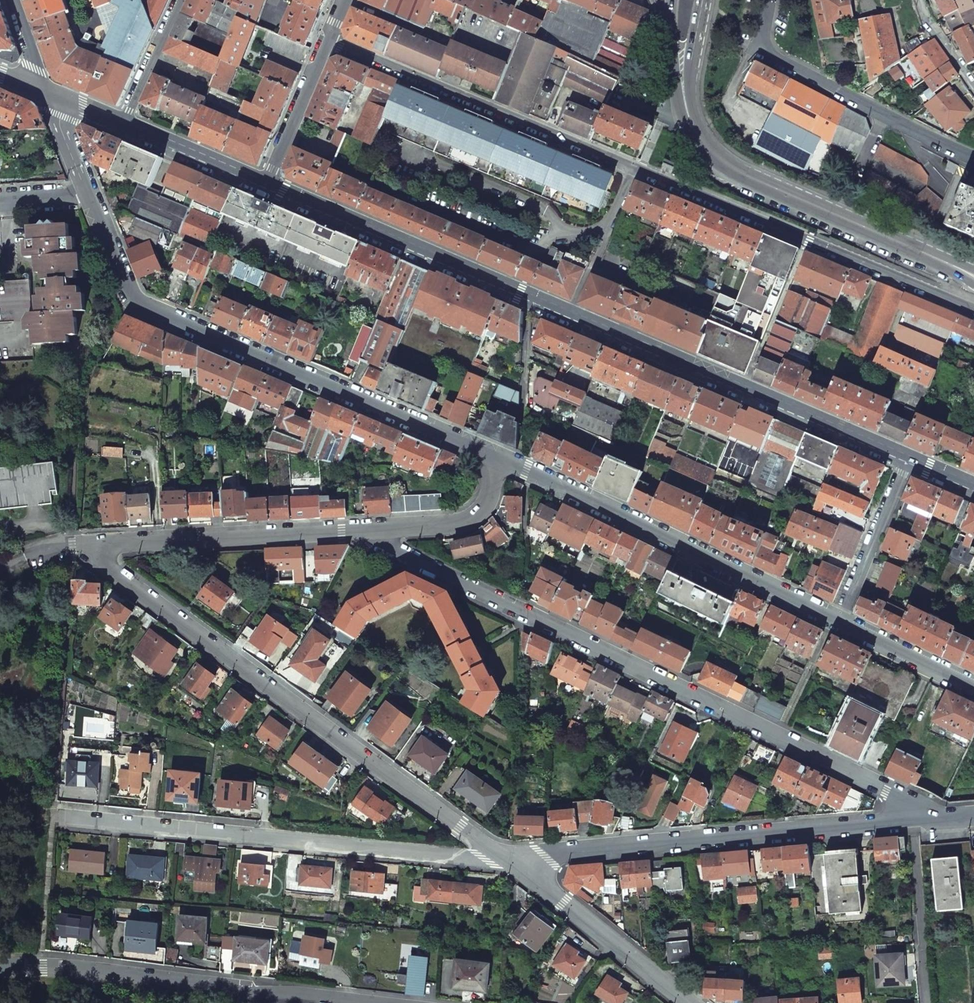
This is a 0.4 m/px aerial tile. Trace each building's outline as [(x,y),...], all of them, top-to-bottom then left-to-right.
[(39,0),(32,0),(27,2),(34,23),(46,19),(39,0)] [(46,19),(48,18),(66,15),(70,14),(65,0),(39,0),(46,19)] [(99,9),(114,4),(125,10),(106,48),(100,45),(95,56),(105,60),(111,63),(134,73),(156,30),(148,9),(145,0),(96,0),(99,9)] [(156,30),(166,8),(169,0),(153,0),(148,9),(156,30)] [(182,15),(195,20),(205,25),(216,0),(190,0),(182,15)] [(225,4),(216,0),(205,25),(231,35),(238,17),(240,12),(225,4)] [(225,4),(240,12),(245,0),(227,0),(225,4)] [(238,17),(254,24),(256,25),(260,15),(266,0),(245,0),(240,12),(238,17)] [(297,2),(299,3),(321,12),(326,0),(298,0),(297,2)] [(358,1),(360,2),(425,29),(433,10),(452,18),(451,21),(461,25),(468,9),(455,3),(447,0),(359,0),(358,1)] [(455,3),(468,9),(474,11),(479,0),(456,0),(455,3)] [(474,11),(509,27),(515,14),(517,9),(499,0),(479,0),(474,11)] [(621,0),(553,0),(550,6),(542,26),(535,39),(555,48),(558,49),(574,57),(592,65),(621,0)] [(619,79),(650,12),(621,0),(592,65),(619,79)] [(821,40),(833,39),(830,25),(826,0),(812,0),(821,40)] [(830,25),(854,20),(850,0),(826,0),(830,25)] [(959,10),(961,14),(973,8),(973,7),(971,0),(937,0),(941,8),(945,17),(959,10)] [(12,61),(17,60),(20,56),(0,3),(0,57),(12,61)] [(321,12),(299,3),(296,9),(294,8),(284,30),(287,30),(284,37),(306,47),(316,24),(321,12)] [(99,9),(108,30),(100,45),(106,48),(125,10),(114,4),(99,9)] [(945,17),(953,34),(969,26),(970,28),(973,26),(973,8),(961,14),(959,10),(945,17)] [(451,50),(354,10),(345,31),(349,39),(372,49),(439,77),(443,69),(451,50)] [(542,26),(515,14),(509,27),(522,33),(535,39),(542,26)] [(66,15),(48,18),(55,38),(41,43),(53,76),(57,80),(58,81),(90,95),(97,78),(105,60),(95,56),(87,53),(80,49),(77,46),(66,15)] [(195,20),(182,15),(177,27),(172,39),(190,46),(196,33),(190,31),(195,20)] [(269,18),(260,15),(256,25),(270,31),(275,20),(269,17),(269,18)] [(860,22),(867,61),(882,58),(885,73),(899,62),(890,16),(860,22)] [(231,35),(222,59),(222,60),(236,66),(237,63),(254,24),(238,17),(231,35)] [(34,23),(41,43),(55,38),(48,18),(46,19),(34,23)] [(205,25),(195,20),(190,31),(196,33),(190,46),(222,59),(231,35),(205,25)] [(953,34),(961,50),(968,65),(973,63),(973,26),(970,28),(969,26),(953,34)] [(284,37),(271,32),(266,45),(305,62),(311,49),(306,47),(284,37)] [(535,39),(522,33),(509,66),(497,92),(494,100),(529,115),(533,108),(553,61),(550,59),(555,48),(535,39)] [(172,39),(165,54),(189,64),(216,75),(222,60),(222,59),(190,46),(172,39)] [(906,46),(909,56),(923,47),(917,39),(906,46)] [(950,64),(934,40),(923,47),(909,56),(925,78),(926,79),(950,64)] [(451,50),(443,69),(469,80),(497,92),(509,66),(489,57),(490,55),(477,49),(476,52),(454,42),(451,50)] [(329,70),(323,84),(353,95),(358,84),(369,88),(377,71),(340,56),(333,60),(329,70)] [(553,61),(533,108),(549,115),(563,83),(568,72),(570,68),(564,65),(566,60),(557,56),(555,61),(553,61)] [(592,65),(574,57),(570,68),(568,72),(563,83),(607,105),(619,79),(592,65)] [(869,72),(871,83),(885,73),(882,58),(867,61),(869,72)] [(104,81),(111,63),(105,60),(97,78),(104,81)] [(236,66),(222,60),(216,75),(213,83),(212,86),(211,88),(228,95),(238,67),(236,66)] [(269,62),(263,77),(268,79),(293,90),(299,75),(269,62)] [(791,80),(757,62),(745,86),(778,102),(779,103),(791,80)] [(97,78),(90,95),(104,101),(118,107),(134,73),(111,63),(104,81),(97,78)] [(252,69),(237,63),(236,66),(238,67),(251,72),(252,69)] [(958,76),(950,64),(926,79),(934,92),(958,76)] [(897,67),(890,73),(894,79),(901,74),(897,67)] [(399,80),(377,71),(369,88),(374,90),(369,102),(387,110),(397,86),(399,80)] [(171,82),(155,75),(148,89),(142,103),(160,110),(160,109),(170,84),(171,82)] [(912,88),(919,84),(926,79),(925,78),(918,82),(917,81),(910,86),(912,88)] [(960,78),(949,87),(952,92),(964,83),(960,78)] [(293,90),(268,79),(256,106),(281,117),(293,90)] [(831,143),(846,109),(791,80),(779,103),(778,102),(773,112),(755,148),(791,167),(819,176),(832,144),(831,143)] [(207,99),(170,84),(160,109),(176,116),(178,116),(180,117),(198,125),(203,110),(207,99)] [(353,95),(323,84),(312,109),(308,118),(337,130),(353,95)] [(412,92),(397,86),(387,110),(379,128),(434,151),(451,108),(439,103),(441,99),(425,92),(413,87),(412,92)] [(745,86),(739,95),(773,112),(778,102),(745,86)] [(970,114),(949,87),(925,106),(947,132),(953,127),(956,132),(965,126),(961,121),(970,114)] [(228,95),(211,88),(207,99),(203,110),(237,124),(246,102),(228,95)] [(0,89),(0,123),(8,128),(6,131),(14,131),(20,118),(22,119),(23,117),(25,118),(27,124),(20,126),(21,130),(46,129),(45,126),(38,107),(36,104),(26,100),(0,89)] [(242,159),(259,167),(271,138),(281,117),(256,106),(246,102),(237,124),(225,152),(242,159)] [(353,137),(372,145),(379,128),(387,110),(369,102),(353,137)] [(596,114),(570,104),(560,128),(586,139),(591,141),(595,132),(603,114),(596,112),(596,114)] [(466,114),(451,108),(434,151),(488,174),(506,131),(493,126),(494,122),(479,115),(467,110),(466,114)] [(622,143),(642,151),(646,141),(650,132),(652,128),(606,108),(603,114),(595,132),(622,143)] [(866,119),(846,109),(831,143),(832,144),(859,155),(870,130),(866,119)] [(237,124),(203,110),(198,125),(192,138),(218,149),(225,152),(237,124)] [(128,144),(86,126),(84,128),(80,132),(94,164),(113,172),(112,174),(115,176),(116,173),(128,144)] [(346,134),(338,131),(332,145),(340,149),(346,134)] [(519,137),(506,131),(488,174),(541,196),(559,153),(546,148),(548,144),(534,138),(521,133),(519,137)] [(116,173),(140,183),(149,187),(151,188),(164,159),(146,151),(128,144),(116,173)] [(920,167),(887,148),(880,145),(874,157),(927,186),(928,187),(929,177),(920,167)] [(325,161),(295,148),(284,172),(287,179),(311,189),(318,192),(324,179),(326,180),(331,170),(333,165),(325,161)] [(573,159),(559,153),(541,196),(596,219),(601,207),(605,208),(611,194),(607,192),(614,176),(600,171),(602,167),(588,161),(575,155),(573,159)] [(667,161),(663,171),(673,175),(678,165),(667,161)] [(946,170),(955,173),(958,166),(949,161),(946,170)] [(166,185),(189,195),(188,196),(195,199),(204,176),(199,174),(175,164),(166,185)] [(955,173),(943,202),(935,222),(934,223),(947,227),(964,185),(969,172),(958,166),(955,173)] [(370,187),(331,170),(326,180),(324,179),(318,192),(323,194),(339,201),(360,210),(368,191),(370,187)] [(863,183),(891,199),(898,187),(868,171),(863,183)] [(221,183),(204,176),(195,199),(226,212),(237,190),(221,183)] [(655,189),(638,181),(625,210),(660,225),(672,196),(655,189)] [(149,187),(140,183),(131,206),(127,213),(139,218),(165,229),(176,234),(180,236),(191,209),(161,197),(148,191),(149,187)] [(189,195),(166,185),(161,197),(191,209),(195,199),(188,196),(189,195)] [(964,185),(947,227),(973,238),(973,189),(964,185)] [(917,198),(911,195),(900,188),(893,200),(934,223),(935,222),(943,202),(928,188),(927,188),(917,198)] [(114,190),(106,193),(111,206),(117,209),(119,203),(114,190)] [(225,214),(287,240),(297,216),(258,199),(237,190),(226,212),(225,214)] [(420,235),(480,261),(487,243),(380,196),(368,191),(360,210),(420,235)] [(690,203),(672,196),(660,225),(696,240),(707,210),(690,203)] [(226,212),(195,199),(191,209),(180,236),(184,238),(210,249),(225,214),(226,212)] [(725,218),(707,210),(696,240),(730,254),(742,225),(725,218)] [(322,226),(297,216),(287,240),(351,268),(361,244),(362,243),(322,226)] [(165,229),(139,218),(132,234),(158,245),(159,243),(165,229)] [(34,330),(35,345),(51,343),(69,343),(68,335),(77,335),(76,312),(85,311),(84,294),(80,295),(80,287),(69,288),(68,279),(77,279),(76,271),(81,271),(81,254),(76,254),(75,238),(69,239),(68,224),(57,225),(53,221),(49,225),(46,222),(42,226),(31,226),(32,241),(26,241),(27,258),(42,257),(42,263),(39,264),(39,273),(44,273),(45,280),(53,280),(54,289),(42,290),(43,297),(39,297),(39,307),(43,306),(43,313),(32,313),(32,321),(27,321),(28,331),(34,330)] [(754,230),(742,225),(730,254),(754,264),(766,235),(754,230)] [(176,234),(165,229),(159,243),(171,248),(174,240),(176,234)] [(180,236),(176,234),(174,240),(182,244),(184,238),(180,236)] [(709,322),(704,334),(707,335),(699,355),(723,365),(748,375),(801,249),(772,237),(766,235),(754,264),(738,302),(721,295),(712,314),(709,322)] [(125,240),(130,252),(138,249),(133,237),(125,240)] [(654,239),(647,237),(643,248),(649,251),(654,239)] [(525,258),(488,242),(487,243),(480,261),(498,269),(517,277),(525,258)] [(138,249),(130,252),(140,278),(163,268),(152,243),(138,249)] [(382,251),(362,243),(361,244),(348,275),(389,293),(402,260),(382,251)] [(200,250),(185,244),(182,251),(179,251),(178,253),(181,254),(179,258),(177,257),(173,266),(191,274),(200,250)] [(571,300),(589,263),(552,247),(544,266),(542,265),(534,284),(550,291),(571,300)] [(200,250),(191,274),(205,280),(211,266),(215,256),(200,250)] [(240,261),(217,251),(215,256),(211,266),(234,275),(240,261)] [(826,260),(807,252),(795,280),(839,298),(841,294),(842,291),(850,270),(826,260)] [(534,284),(542,265),(525,258),(517,277),(520,278),(534,284)] [(416,307),(431,272),(411,264),(402,260),(389,293),(377,320),(378,320),(406,332),(416,307)] [(267,273),(240,261),(234,275),(262,287),(267,273)] [(673,268),(665,265),(662,271),(671,274),(673,268)] [(867,277),(850,270),(842,291),(862,299),(871,279),(867,277)] [(416,307),(485,336),(486,335),(500,303),(458,284),(431,272),(416,307)] [(291,283),(267,273),(262,287),(261,288),(284,298),(291,283)] [(626,290),(594,276),(580,304),(598,312),(615,319),(626,290)] [(715,284),(701,278),(698,286),(712,292),(715,284)] [(27,321),(32,321),(32,313),(30,280),(0,282),(0,323),(27,321)] [(880,283),(856,340),(881,350),(883,347),(899,308),(905,293),(880,283)] [(655,302),(626,290),(615,319),(629,325),(643,331),(655,302)] [(804,298),(789,292),(777,321),(798,330),(813,336),(821,340),(826,327),(833,311),(804,298)] [(804,298),(833,311),(836,305),(807,292),(804,298)] [(937,307),(905,293),(899,308),(906,311),(895,336),(900,342),(905,344),(941,361),(949,340),(959,316),(937,307)] [(843,296),(841,294),(839,298),(836,303),(841,305),(844,298),(843,296)] [(666,295),(663,303),(688,313),(691,305),(666,295)] [(346,300),(339,297),(337,303),(344,305),(346,300)] [(236,303),(225,298),(222,305),(215,321),(231,328),(242,333),(252,309),(240,304),(241,300),(238,299),(236,303)] [(674,344),(699,355),(707,335),(704,334),(709,322),(695,316),(699,309),(691,305),(688,313),(663,303),(656,300),(655,302),(643,331),(674,344)] [(207,318),(215,321),(222,305),(211,301),(205,317),(207,318)] [(522,312),(500,303),(486,335),(494,338),(497,332),(522,343),(524,313),(522,312)] [(276,317),(253,307),(252,309),(242,333),(254,337),(266,343),(276,317)] [(400,344),(446,364),(470,374),(470,373),(476,358),(485,336),(416,307),(406,332),(400,344)] [(699,309),(695,316),(709,322),(712,314),(699,309)] [(973,340),(973,323),(959,316),(949,340),(959,344),(962,335),(973,340)] [(148,325),(128,317),(113,343),(134,352),(134,353),(165,364),(166,333),(148,325)] [(299,327),(276,317),(266,343),(276,347),(289,352),(299,327)] [(361,359),(378,366),(377,369),(373,367),(366,385),(380,392),(392,364),(400,344),(406,332),(378,320),(377,324),(374,330),(361,359)] [(325,331),(301,321),(299,327),(289,352),(295,355),(311,362),(325,331)] [(570,332),(543,321),(534,343),(567,357),(576,335),(570,332)] [(785,361),(796,335),(798,330),(777,321),(753,378),(763,382),(774,386),(785,361)] [(361,359),(374,330),(364,326),(350,360),(360,364),(361,359)] [(821,340),(876,364),(881,350),(856,340),(826,327),(821,340)] [(813,336),(798,330),(796,335),(810,342),(813,336)] [(176,337),(166,333),(165,364),(183,365),(184,340),(176,337)] [(591,341),(576,335),(567,357),(566,358),(565,360),(596,373),(606,348),(591,341)] [(194,344),(184,340),(183,365),(183,367),(202,368),(203,348),(194,344)] [(905,344),(900,355),(936,371),(941,361),(905,344)] [(900,355),(883,347),(881,350),(876,364),(897,373),(903,375),(930,388),(936,371),(900,355)] [(234,361),(203,348),(202,368),(201,384),(231,397),(245,366),(234,361)] [(615,352),(606,348),(596,373),(595,375),(637,393),(648,366),(615,352)] [(846,356),(833,351),(824,374),(836,380),(837,379),(846,356)] [(566,358),(558,355),(552,370),(560,373),(563,367),(565,360),(566,358)] [(482,361),(476,358),(470,373),(483,379),(488,368),(480,365),(482,361)] [(807,370),(785,361),(774,386),(777,388),(797,397),(807,372),(807,370)] [(957,370),(968,374),(970,369),(971,366),(960,362),(957,370)] [(438,383),(392,364),(380,392),(403,401),(426,411),(431,399),(438,383)] [(264,374),(245,366),(231,397),(226,410),(251,421),(260,400),(270,377),(264,374)] [(373,367),(370,366),(363,384),(366,385),(373,367)] [(666,373),(648,366),(637,393),(636,396),(663,408),(667,409),(679,379),(666,373)] [(568,369),(563,367),(560,373),(557,380),(557,381),(561,383),(564,379),(568,369)] [(353,380),(357,371),(349,368),(345,377),(351,379),(353,380)] [(813,375),(807,372),(797,397),(802,399),(824,408),(835,383),(822,377),(820,381),(812,378),(813,375)] [(463,427),(484,379),(483,379),(470,373),(470,374),(456,405),(450,421),(463,427)] [(903,375),(897,373),(891,388),(896,390),(898,388),(903,375)] [(622,393),(619,401),(623,403),(622,404),(631,408),(636,396),(637,393),(595,375),(593,380),(622,393)] [(930,388),(903,375),(898,388),(925,400),(930,388)] [(287,384),(270,377),(260,400),(284,410),(293,386),(287,384)] [(551,395),(555,384),(542,379),(541,379),(539,379),(537,381),(537,382),(535,402),(556,411),(561,400),(551,395)] [(699,387),(679,379),(667,409),(688,418),(691,419),(703,389),(699,387)] [(892,402),(837,379),(836,380),(835,383),(824,408),(851,420),(879,432),(887,413),(892,402)] [(561,383),(557,381),(555,384),(551,395),(561,400),(581,408),(586,397),(587,394),(561,383)] [(521,394),(501,385),(495,397),(520,407),(521,394)] [(305,392),(293,386),(284,410),(277,425),(309,437),(314,424),(312,423),(294,416),(305,392)] [(723,398),(703,389),(691,419),(706,426),(705,428),(715,432),(716,430),(731,436),(743,409),(744,406),(723,398)] [(622,404),(591,391),(588,398),(627,415),(631,408),(622,404)] [(588,398),(586,397),(581,408),(573,427),(615,445),(618,438),(627,415),(588,398)] [(338,406),(322,399),(312,423),(314,424),(309,437),(306,445),(275,432),(267,450),(317,459),(338,406)] [(438,403),(431,399),(426,411),(433,414),(438,403)] [(456,405),(448,402),(442,418),(450,421),(456,405)] [(348,446),(351,438),(352,437),(353,432),(361,415),(343,408),(338,406),(317,459),(320,460),(340,463),(348,446)] [(919,413),(906,408),(901,419),(914,425),(918,415),(919,413)] [(749,412),(743,409),(731,436),(729,441),(761,455),(776,420),(760,413),(750,409),(749,412)] [(519,424),(489,411),(480,434),(495,440),(518,450),(519,424)] [(951,415),(942,411),(936,422),(947,427),(951,415)] [(901,419),(887,413),(879,432),(891,437),(907,444),(914,425),(901,419)] [(367,418),(361,415),(353,432),(377,442),(384,425),(367,418)] [(936,422),(918,415),(914,425),(907,444),(921,450),(935,456),(940,444),(947,427),(936,422)] [(802,431),(776,420),(761,455),(748,486),(780,500),(785,488),(791,475),(798,457),(808,434),(802,431)] [(389,427),(384,425),(377,442),(390,448),(388,452),(398,456),(407,435),(389,427)] [(947,427),(940,444),(967,456),(973,439),(973,438),(947,427)] [(377,442),(353,432),(352,437),(375,447),(377,442)] [(833,444),(808,434),(798,457),(830,471),(840,447),(833,444)] [(425,443),(407,435),(398,456),(396,460),(432,476),(435,468),(443,450),(425,443)] [(565,446),(544,435),(534,458),(545,463),(556,468),(565,446)] [(649,451),(618,438),(615,445),(646,459),(646,458),(649,451)] [(967,456),(962,467),(973,472),(973,439),(967,456)] [(590,454),(567,443),(565,446),(556,468),(578,479),(597,488),(607,463),(590,454)] [(675,456),(651,446),(649,451),(646,458),(648,459),(670,469),(675,456)] [(863,457),(840,447),(830,471),(829,472),(875,492),(885,467),(863,457)] [(457,457),(443,450),(435,468),(449,474),(457,457)] [(716,472),(676,455),(675,456),(670,469),(710,486),(713,479),(715,474),(716,472)] [(463,460),(457,457),(449,474),(462,481),(470,465),(463,460)] [(643,473),(609,458),(607,463),(597,488),(609,493),(631,503),(637,490),(639,483),(640,481),(643,473)] [(51,505),(50,495),(57,495),(53,462),(0,468),(0,510),(51,505)] [(822,488),(791,475),(785,488),(802,495),(817,501),(818,499),(822,488)] [(922,509),(933,513),(942,491),(939,490),(913,479),(904,501),(910,504),(922,509)] [(639,483),(637,490),(647,495),(657,500),(661,490),(640,481),(639,483)] [(520,495),(524,486),(515,482),(511,491),(520,495)] [(691,495),(664,484),(661,490),(657,500),(651,514),(676,526),(690,533),(702,505),(704,501),(694,496),(692,499),(690,498),(691,495)] [(858,499),(824,485),(822,488),(818,499),(821,501),(864,518),(870,505),(858,499)] [(141,519),(152,518),(151,487),(128,488),(129,495),(129,498),(130,520),(141,519)] [(391,487),(366,490),(368,515),(380,514),(393,513),(392,497),(391,487)] [(647,495),(637,490),(631,503),(631,504),(639,509),(651,514),(657,500),(647,495)] [(874,495),(862,490),(858,499),(870,505),(874,495)] [(942,491),(933,513),(932,515),(954,524),(964,501),(960,499),(942,491)] [(234,492),(223,492),(223,505),(224,517),(237,516),(250,515),(249,500),(248,493),(234,494),(234,492)] [(189,493),(164,494),(165,519),(177,518),(190,518),(189,496),(189,493)] [(442,494),(392,497),(393,513),(443,510),(442,494)] [(129,495),(104,496),(105,505),(102,508),(102,512),(105,514),(106,519),(106,523),(130,521),(130,520),(129,498),(129,495)] [(193,496),(189,496),(190,518),(201,517),(213,517),(213,523),(224,523),(224,517),(223,505),(214,505),(214,495),(193,496)] [(340,496),(322,497),(323,517),(335,517),(348,516),(347,501),(340,502),(340,499),(340,496)] [(322,497),(293,499),(293,510),(301,510),(310,510),(310,518),(323,517),(322,497)] [(522,498),(504,497),(504,498),(503,502),(501,507),(509,508),(508,512),(511,512),(511,523),(521,524),(521,523),(522,498)] [(269,499),(270,520),(281,520),(286,519),(290,519),(290,498),(269,499)] [(269,499),(249,500),(250,515),(250,521),(260,521),(270,520),(269,499)] [(821,501),(818,499),(817,501),(812,513),(816,514),(821,501)] [(972,504),(964,501),(954,524),(963,528),(972,504)] [(922,509),(910,504),(908,509),(920,514),(922,509)] [(972,504),(963,528),(962,529),(970,533),(973,535),(973,505),(972,504)] [(585,544),(597,521),(579,513),(563,505),(559,514),(549,535),(544,544),(576,561),(578,558),(581,552),(585,544)] [(718,513),(702,505),(690,533),(708,542),(722,549),(733,521),(724,516),(725,514),(719,511),(718,513)] [(559,514),(543,506),(532,526),(533,526),(539,529),(549,535),(559,514)] [(511,523),(511,512),(508,512),(509,508),(501,507),(501,508),(494,519),(495,520),(502,529),(503,528),(511,528),(511,523)] [(921,542),(932,515),(933,513),(922,509),(920,514),(914,530),(910,538),(915,540),(921,542)] [(817,520),(796,511),(786,534),(807,543),(817,520)] [(898,514),(892,529),(910,538),(914,530),(901,524),(905,515),(904,515),(901,512),(899,512),(898,514)] [(484,529),(480,531),(481,532),(482,537),(485,549),(493,551),(509,539),(505,534),(506,533),(503,528),(502,529),(495,520),(494,519),(491,523),(488,526),(484,529)] [(838,529),(817,520),(807,543),(828,551),(829,551),(838,529)] [(612,529),(597,521),(585,544),(612,557),(613,555),(623,534),(612,529)] [(766,534),(733,521),(722,549),(724,550),(754,564),(766,534)] [(863,534),(840,524),(838,529),(829,551),(852,561),(863,534)] [(883,550),(906,560),(915,540),(910,538),(892,529),(883,550)] [(970,533),(962,529),(957,541),(965,544),(970,533)] [(459,538),(452,539),(456,559),(486,553),(485,549),(482,537),(481,532),(480,531),(478,532),(469,536),(465,537),(459,538)] [(970,533),(965,544),(970,547),(973,537),(973,535),(970,533)] [(627,536),(623,534),(613,555),(618,557),(625,561),(628,562),(639,541),(627,536)] [(766,534),(754,564),(764,569),(774,574),(780,558),(772,555),(779,539),(766,534)] [(651,547),(639,541),(628,562),(626,567),(642,575),(644,571),(655,549),(651,547)] [(957,541),(951,555),(950,558),(973,569),(973,548),(970,547),(965,544),(957,541)] [(350,546),(317,548),(318,561),(318,574),(336,572),(350,546)] [(302,548),(265,550),(267,585),(305,583),(302,548)] [(659,551),(655,549),(644,571),(666,582),(672,572),(677,560),(659,551)] [(789,557),(782,554),(780,558),(774,574),(781,578),(787,564),(786,563),(789,557)] [(618,557),(613,555),(612,557),(609,563),(614,565),(618,557)] [(821,569),(844,579),(847,572),(824,562),(821,569)] [(902,568),(888,562),(877,588),(882,590),(891,594),(902,568)] [(821,569),(815,566),(805,589),(807,590),(811,592),(821,569)] [(566,581),(543,569),(531,592),(542,598),(554,604),(564,584),(566,581)] [(844,579),(821,569),(811,592),(834,603),(844,579)] [(688,579),(672,572),(666,582),(661,594),(725,626),(731,614),(736,603),(688,579)] [(448,594),(409,575),(384,587),(382,587),(378,589),(377,590),(351,603),(350,606),(348,606),(346,609),(346,611),(338,626),(358,639),(369,622),(416,598),(427,603),(469,685),(471,687),(473,685),(474,687),(464,704),(485,718),(500,692),(494,679),(492,680),(467,631),(467,630),(465,625),(463,625),(448,594)] [(236,593),(216,578),(201,598),(211,605),(222,613),(226,608),(233,613),(242,601),(235,595),(236,593)] [(87,583),(75,582),(74,605),(102,606),(102,586),(95,585),(87,585),(87,583)] [(575,589),(564,584),(554,604),(551,610),(561,615),(572,621),(580,606),(586,609),(590,601),(592,596),(585,593),(584,596),(574,591),(575,589)] [(891,594),(882,590),(880,595),(884,598),(883,602),(887,604),(891,594)] [(766,603),(742,591),(736,603),(731,614),(741,619),(739,622),(742,623),(744,621),(755,626),(766,603)] [(969,597),(962,594),(957,606),(964,609),(969,597)] [(876,605),(863,599),(861,603),(857,614),(865,618),(878,624),(884,611),(887,604),(883,602),(880,601),(879,603),(877,602),(876,605)] [(114,601),(101,618),(120,631),(130,617),(133,612),(123,605),(122,606),(118,604),(114,601)] [(586,609),(579,624),(595,631),(606,608),(590,601),(586,609)] [(623,612),(608,605),(606,608),(595,631),(602,635),(610,639),(616,628),(622,616),(623,612)] [(775,607),(772,606),(758,636),(760,637),(764,630),(788,641),(789,642),(800,619),(775,607)] [(133,612),(130,617),(139,624),(146,613),(137,607),(133,612)] [(930,616),(910,607),(905,621),(900,635),(922,646),(944,656),(953,633),(956,628),(939,620),(940,618),(931,614),(930,616)] [(905,621),(884,611),(878,624),(882,626),(900,635),(905,621)] [(139,624),(137,626),(149,634),(151,631),(158,622),(146,613),(139,624)] [(269,616),(252,642),(258,647),(259,647),(265,651),(271,656),(281,642),(290,630),(269,616)] [(811,625),(800,619),(789,642),(788,641),(786,646),(793,650),(792,652),(795,653),(796,651),(801,654),(800,656),(802,657),(803,655),(811,659),(824,631),(811,625)] [(639,639),(616,628),(610,639),(622,645),(633,650),(639,639)] [(691,653),(643,629),(639,639),(633,650),(657,662),(681,673),(691,653)] [(290,630),(281,642),(291,649),(299,637),(290,630)] [(149,634),(134,654),(165,676),(172,667),(169,664),(179,651),(165,641),(151,631),(149,634)] [(332,642),(317,631),(292,665),(304,674),(316,683),(327,667),(319,661),(332,642)] [(972,641),(953,633),(944,656),(958,663),(962,665),(971,642),(972,641)] [(522,634),(522,653),(527,654),(531,638),(522,634)] [(531,638),(527,654),(539,660),(545,663),(547,664),(553,645),(543,640),(532,635),(531,638)] [(852,645),(833,636),(819,665),(857,684),(858,684),(869,660),(872,655),(852,645)] [(973,643),(971,642),(962,665),(964,666),(973,643)] [(973,643),(964,666),(973,671),(973,643)] [(573,660),(562,655),(552,675),(575,686),(584,667),(585,666),(573,660)] [(536,667),(544,671),(547,664),(545,663),(539,660),(536,667)] [(899,675),(869,660),(858,684),(857,684),(851,695),(852,695),(850,700),(853,701),(880,714),(882,715),(895,721),(916,680),(916,679),(916,677),(915,675),(904,670),(903,670),(901,671),(901,672),(899,675)] [(198,664),(183,685),(200,698),(211,682),(215,677),(214,676),(206,670),(198,664)] [(737,678),(708,664),(702,675),(699,682),(714,689),(729,696),(735,682),(737,678)] [(609,672),(598,666),(595,672),(586,691),(584,696),(586,697),(588,695),(607,704),(616,686),(620,677),(609,672)] [(584,667),(575,686),(586,691),(595,672),(584,667)] [(215,677),(211,682),(218,687),(228,674),(220,668),(214,676),(215,677)] [(537,677),(549,680),(548,674),(538,671),(537,677)] [(690,676),(690,677),(699,682),(702,675),(699,674),(690,676)] [(371,693),(347,675),(340,684),(329,698),(341,707),(353,716),(371,693)] [(762,695),(735,682),(729,696),(755,709),(762,695)] [(635,695),(616,686),(607,704),(629,714),(627,718),(637,723),(642,711),(643,711),(648,701),(642,697),(635,694),(635,695)] [(233,689),(218,711),(238,726),(254,704),(243,697),(233,689)] [(663,698),(652,692),(648,701),(643,711),(665,721),(674,703),(663,698)] [(949,692),(935,721),(972,739),(973,736),(973,704),(968,701),(949,692)] [(787,707),(762,695),(755,709),(780,721),(787,707)] [(860,760),(882,715),(880,714),(853,701),(831,746),(860,760)] [(267,703),(258,715),(268,722),(271,719),(277,710),(267,703)] [(411,722),(387,704),(380,713),(370,728),(382,737),(394,746),(411,722)] [(268,722),(258,736),(277,749),(290,732),(280,725),(271,719),(268,722)] [(582,727),(572,722),(566,734),(588,744),(592,737),(580,731),(582,727)] [(696,735),(674,725),(662,751),(683,762),(696,735)] [(448,756),(424,738),(411,756),(418,761),(425,766),(426,765),(436,772),(448,756)] [(306,743),(291,763),(325,788),(322,791),(327,794),(329,791),(330,792),(338,780),(333,776),(339,768),(325,758),(326,757),(323,755),(320,753),(306,743)] [(775,752),(758,743),(751,758),(768,766),(775,752)] [(920,762),(897,751),(886,772),(910,784),(921,762),(920,761),(920,762)] [(123,780),(122,790),(131,791),(130,793),(136,794),(141,794),(142,780),(141,781),(141,773),(152,773),(152,764),(150,764),(151,754),(142,753),(142,755),(131,754),(130,763),(132,763),(132,770),(121,770),(120,780),(123,780)] [(797,762),(786,757),(773,783),(778,786),(776,788),(779,789),(780,787),(796,794),(809,768),(797,762)] [(100,764),(70,762),(68,785),(78,786),(78,783),(87,784),(87,786),(93,787),(98,787),(100,764)] [(827,777),(809,768),(796,794),(808,800),(820,806),(823,801),(827,791),(822,788),(827,777)] [(202,774),(178,772),(175,800),(187,802),(199,803),(202,774)] [(469,773),(457,789),(473,801),(489,812),(501,796),(469,773)] [(758,788),(736,777),(724,801),(735,807),(746,812),(758,788)] [(839,783),(827,777),(822,788),(827,791),(823,801),(840,809),(851,788),(839,783)] [(704,785),(693,779),(684,797),(695,803),(705,807),(708,800),(707,800),(711,791),(702,787),(704,785)] [(253,784),(222,781),(219,806),(235,807),(251,808),(253,784)] [(277,788),(274,796),(286,800),(290,792),(277,788)] [(366,788),(353,806),(376,822),(381,815),(388,819),(391,814),(395,809),(366,788)] [(864,795),(851,788),(840,809),(838,813),(838,814),(857,812),(864,795)] [(695,803),(684,797),(679,808),(690,813),(695,803)] [(615,806),(595,802),(595,803),(591,821),(591,823),(600,825),(608,826),(611,827),(613,818),(615,806)] [(585,822),(591,821),(595,803),(582,804),(583,810),(584,810),(585,822)] [(673,822),(679,808),(670,804),(664,817),(673,822)] [(577,811),(550,813),(551,827),(562,826),(562,832),(571,831),(579,830),(578,822),(577,811)] [(540,819),(517,818),(517,834),(531,835),(544,835),(545,819),(540,819)] [(611,827),(608,826),(607,835),(614,834),(621,819),(613,818),(611,827)] [(585,822),(578,822),(579,830),(579,837),(589,836),(591,823),(591,821),(585,822)] [(562,832),(562,826),(551,827),(549,827),(550,831),(554,835),(563,834),(562,832)] [(890,840),(875,841),(877,873),(882,872),(882,863),(900,861),(900,852),(907,851),(905,838),(890,840)] [(946,844),(921,846),(922,864),(933,863),(960,861),(973,860),(972,852),(971,842),(946,844)] [(185,844),(177,843),(176,857),(184,858),(185,844)] [(217,847),(205,846),(204,859),(216,860),(217,847)] [(797,848),(784,849),(786,870),(787,874),(794,873),(812,872),(810,856),(810,847),(797,848)] [(769,850),(754,852),(755,859),(756,872),(786,870),(784,849),(769,850)] [(272,853),(242,850),(241,863),(267,865),(271,866),(272,859),(272,853)] [(89,852),(72,851),(70,864),(78,864),(77,871),(105,874),(107,854),(89,852)] [(738,853),(725,854),(727,876),(750,874),(751,877),(753,876),(751,859),(750,852),(738,853)] [(835,854),(810,856),(812,872),(815,916),(862,912),(860,885),(867,884),(867,877),(859,877),(858,855),(859,855),(859,852),(835,854)] [(303,856),(288,854),(287,869),(297,870),(298,868),(302,868),(302,866),(303,856)] [(714,855),(703,856),(705,880),(727,878),(727,876),(725,854),(714,855)] [(147,858),(130,856),(128,877),(162,881),(165,859),(147,858)] [(195,859),(186,858),(185,870),(197,871),(196,877),(195,891),(215,893),(217,870),(220,870),(221,861),(216,860),(204,859),(195,859)] [(651,863),(651,861),(636,862),(638,887),(648,886),(648,893),(654,893),(653,889),(651,863)] [(964,910),(960,861),(933,863),(937,912),(964,910)] [(638,887),(636,862),(628,863),(620,863),(623,895),(628,895),(628,888),(638,887)] [(666,868),(662,869),(661,862),(651,863),(653,889),(667,888),(667,891),(684,890),(682,868),(674,869),(666,869),(666,868)] [(267,865),(241,863),(240,884),(270,886),(271,874),(266,874),(267,865)] [(604,876),(603,865),(571,868),(566,885),(582,898),(585,894),(580,889),(583,886),(600,894),(601,887),(605,886),(604,876)] [(318,868),(302,866),(302,868),(298,868),(297,870),(297,874),(301,874),(300,885),(331,888),(333,869),(318,868)] [(185,870),(184,882),(194,883),(194,877),(196,877),(197,871),(185,870)] [(369,873),(354,871),(351,891),(379,894),(380,884),(384,884),(385,874),(369,873)] [(794,873),(787,874),(788,888),(795,887),(794,873)] [(453,902),(455,884),(439,882),(424,880),(422,895),(428,896),(427,899),(428,899),(453,902)] [(468,885),(455,884),(453,902),(478,905),(480,886),(468,885)] [(526,893),(518,886),(517,889),(515,902),(517,907),(525,909),(526,893)] [(758,889),(739,891),(740,904),(759,902),(758,889)] [(428,896),(422,895),(414,894),(413,902),(427,904),(428,899),(427,899),(428,896)] [(799,899),(789,900),(790,908),(800,907),(799,899)] [(534,914),(516,935),(537,951),(557,926),(544,915),(542,917),(540,919),(534,914)] [(93,918),(62,915),(59,935),(75,936),(90,938),(93,918)] [(208,919),(180,916),(177,937),(194,939),(193,942),(199,943),(205,943),(208,919)] [(403,918),(397,917),(395,927),(400,928),(403,918)] [(159,925),(131,922),(129,946),(148,947),(147,952),(152,952),(156,953),(159,925)] [(715,924),(705,923),(704,932),(714,933),(715,924)] [(692,961),(689,929),(666,931),(667,943),(671,942),(673,963),(682,962),(684,978),(691,978),(698,977),(700,977),(699,969),(695,969),(694,961),(692,961)] [(305,935),(301,955),(322,958),(321,963),(330,965),(333,950),(324,948),(326,939),(305,935)] [(270,941),(237,937),(235,955),(259,958),(258,963),(263,964),(267,964),(270,941)] [(568,944),(554,965),(569,975),(571,973),(576,977),(587,962),(581,958),(575,954),(577,951),(568,944)] [(836,958),(835,948),(820,950),(821,959),(836,958)] [(412,985),(411,995),(424,996),(428,957),(412,955),(409,975),(399,974),(398,983),(412,985)] [(906,985),(903,955),(877,956),(879,987),(892,986),(906,985)] [(490,964),(457,960),(453,988),(464,989),(465,985),(476,986),(487,988),(490,964)] [(706,977),(705,996),(716,997),(716,1000),(721,1000),(726,1001),(727,981),(716,980),(716,975),(716,973),(706,973),(706,977)] [(597,994),(605,999),(604,1002),(606,1002),(623,1002),(629,994),(623,990),(617,986),(620,983),(609,976),(597,994)] [(697,990),(705,996),(706,977),(704,977),(700,977),(698,977),(697,990)] [(860,978),(838,980),(840,1002),(863,1002),(860,978)] [(727,981),(726,1001),(731,1001),(735,1001),(735,999),(741,999),(744,999),(746,982),(745,982),(741,982),(727,981)]
